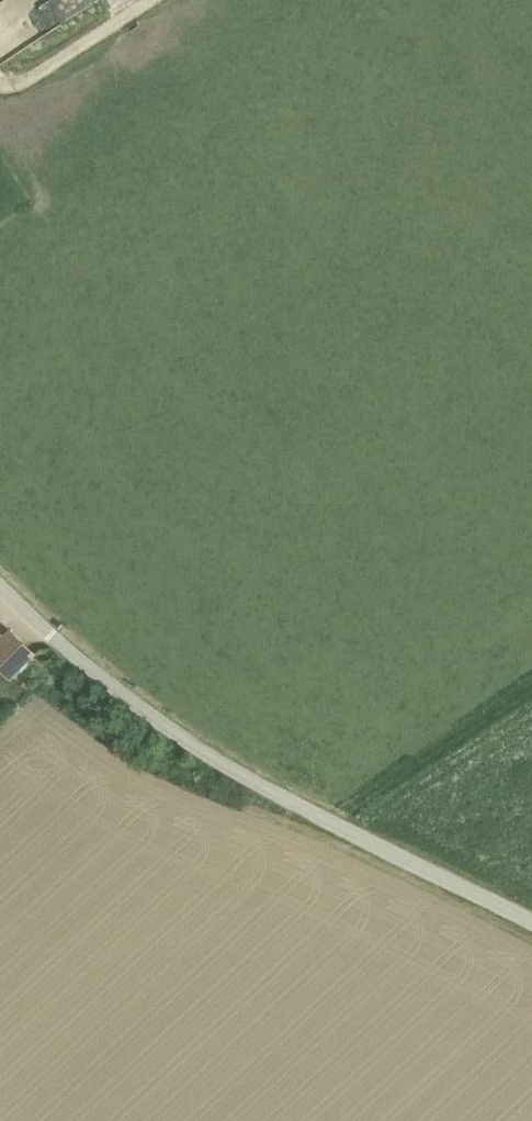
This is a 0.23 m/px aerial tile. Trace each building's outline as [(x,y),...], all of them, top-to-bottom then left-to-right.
[(0,639),(0,670),(10,679),(35,653),(10,628),(0,639)]
